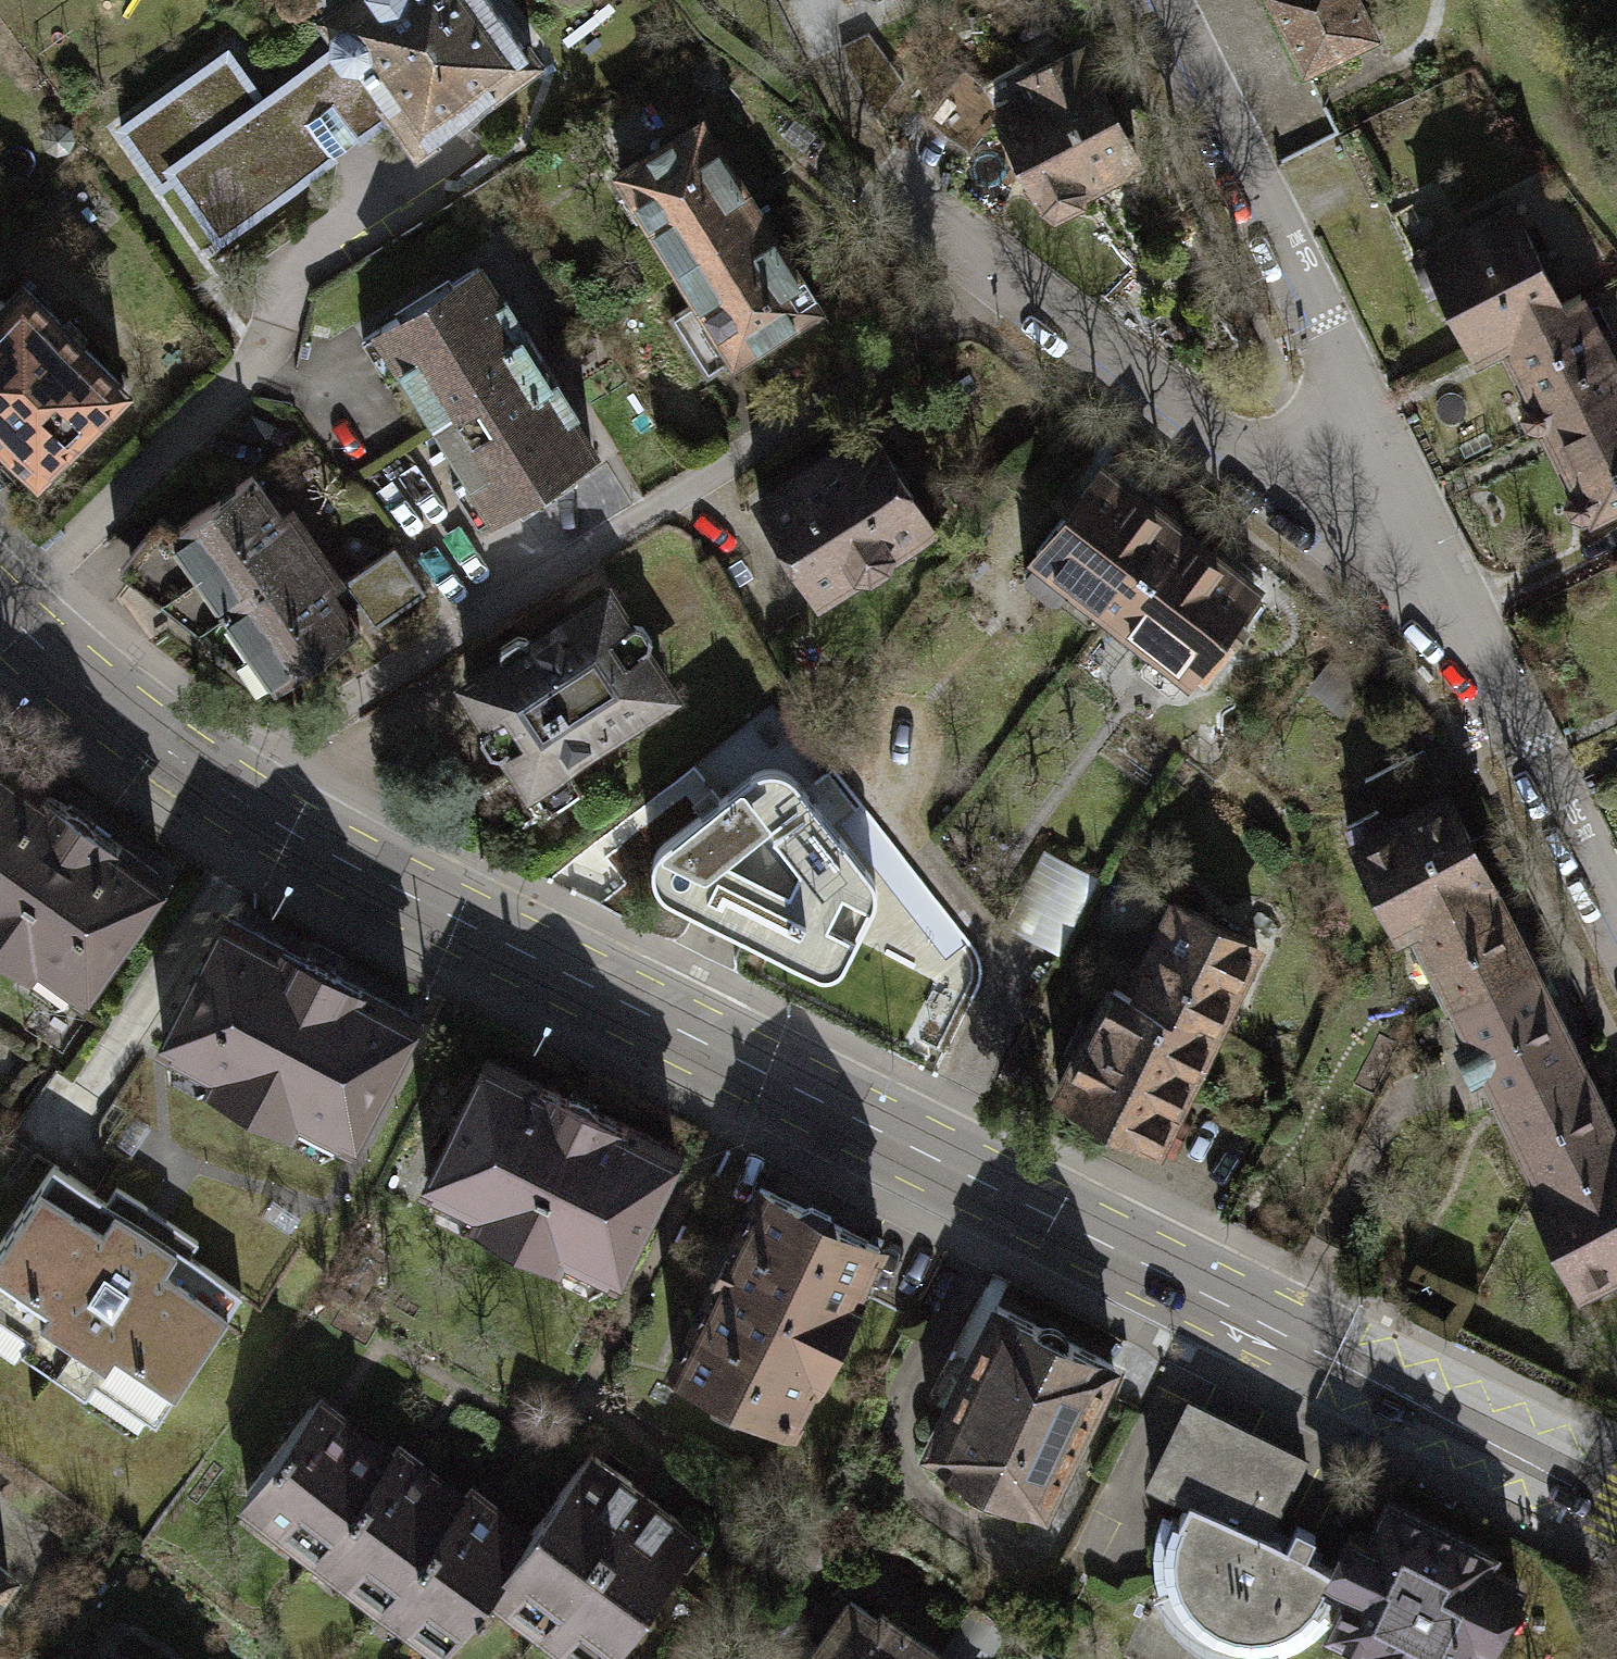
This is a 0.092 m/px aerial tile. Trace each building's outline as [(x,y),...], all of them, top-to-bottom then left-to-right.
[(532,60),(489,0),(347,0),(324,16),(342,41),(392,112),(415,143),(532,60)] [(1355,0),(1270,0),(1304,72),(1374,39),(1355,0)] [(392,112),(342,41),(259,99),(225,51),(119,127),(160,185),(174,175),(217,236),(392,112)] [(1134,159),(1079,47),(1022,74),(1017,63),(981,80),(1041,204),(1053,213),(1079,200),(1080,185),(1134,159)] [(675,262),(759,211),(702,118),(618,169),(675,262)] [(1513,206),(1412,255),(1430,292),(1443,286),(1473,347),(1498,335),(1561,304),(1513,206)] [(759,211),(675,262),(698,299),(732,355),(816,305),(759,211)] [(475,264),(361,336),(389,381),(406,370),(438,421),(534,361),(517,334),(523,330),(504,300),(499,303),(475,264)] [(20,285),(2,303),(0,302),(0,438),(35,473),(122,386),(20,285)] [(1542,424),(1616,388),(1616,369),(1581,295),(1561,304),(1498,335),(1528,397),(1522,402),(1521,411),(1525,420),(1533,422),(1540,422),(1542,424)] [(732,355),(698,299),(669,316),(704,373),(732,355)] [(534,361),(438,421),(468,468),(449,480),(477,525),(593,452),(568,414),(574,410),(556,381),(549,385),(534,361)] [(1586,515),(1616,500),(1616,388),(1542,424),(1570,483),(1566,489),(1565,499),(1570,508),(1577,511),(1584,511),(1586,515)] [(874,429),(759,499),(816,592),(931,522),(874,429)] [(1176,528),(1100,469),(1019,573),(1052,599),(1069,578),(1111,611),(1176,528)] [(360,630),(251,472),(161,535),(149,526),(118,566),(275,688),(360,630)] [(1254,589),(1176,528),(1111,611),(1154,645),(1140,663),(1172,688),(1186,671),(1203,684),(1233,646),(1218,634),(1254,589)] [(393,551),(346,582),(375,625),(422,594),(393,551)] [(503,661),(467,684),(489,718),(479,724),(478,735),(490,751),(497,751),(505,746),(529,782),(612,727),(608,722),(620,714),(626,724),(652,707),(646,698),(662,688),(638,652),(648,645),(649,636),(639,620),(630,620),(624,625),(603,594),(529,643),(524,635),(514,633),(499,643),(497,652),(503,661)] [(1420,749),(1366,775),(1381,806),(1436,780),(1420,749)] [(3,946),(2,961),(31,981),(44,976),(48,970),(72,988),(155,874),(0,762),(0,945),(3,946)] [(661,896),(818,973),(828,974),(836,972),(842,966),(873,907),(875,896),(875,886),(870,876),(798,785),(786,774),(773,769),(755,773),(660,850),(652,868),(654,884),(661,896)] [(1393,925),(1408,917),(1488,877),(1447,795),(1390,823),(1381,806),(1343,825),(1393,925)] [(1408,917),(1453,1006),(1533,967),(1488,877),(1408,917)] [(1125,955),(1110,984),(1208,1032),(1254,942),(1174,903),(1144,964),(1125,955)] [(410,1016),(212,911),(148,1031),(173,1044),(167,1055),(167,1066),(196,1082),(206,1076),(289,1121),(289,1131),(318,1146),(330,1143),(336,1130),(345,1135),(366,1095),(375,1094),(389,1065),(387,1058),(410,1016)] [(1483,1068),(1497,1095),(1577,1055),(1533,967),(1453,1006),(1467,1034),(1454,1040),(1471,1074),(1483,1068)] [(1208,1032),(1110,984),(1093,1019),(1078,1011),(1065,1037),(1079,1044),(1055,1093),(1171,1151),(1190,1113),(1172,1104),(1208,1032)] [(671,1148),(474,1053),(415,1175),(435,1185),(430,1196),(431,1207),(461,1222),(470,1216),(555,1257),(556,1267),(585,1282),(596,1277),(602,1265),(611,1269),(631,1228),(642,1226),(654,1200),(650,1191),(671,1148)] [(1542,1185),(1616,1148),(1616,1135),(1577,1055),(1497,1095),(1542,1185)] [(1578,1284),(1616,1265),(1616,1148),(1542,1185),(1531,1190),(1578,1284)] [(45,1156),(32,1175),(0,1221),(0,1309),(30,1330),(22,1341),(85,1385),(93,1373),(153,1414),(173,1385),(225,1311),(239,1291),(189,1257),(199,1243),(114,1185),(106,1197),(45,1156)] [(880,1247),(760,1186),(724,1255),(712,1248),(702,1268),(715,1275),(672,1357),(710,1377),(712,1393),(733,1401),(748,1396),(792,1418),(880,1247)] [(1114,1361),(998,1304),(963,1374),(943,1364),(930,1392),(948,1401),(931,1435),(933,1450),(1033,1500),(1049,1493),(1114,1361)] [(391,1440),(315,1385),(230,1501),(306,1556),(391,1440)] [(1187,1395),(1146,1474),(1189,1496),(1180,1515),(1160,1511),(1152,1550),(1156,1584),(1162,1609),(1173,1626),(1187,1638),(1201,1647),(1213,1653),(1228,1656),(1239,1657),(1257,1658),(1283,1655),(1302,1643),(1313,1634),(1323,1613),(1333,1590),(1341,1594),(1326,1624),(1397,1658),(1490,1658),(1499,1641),(1490,1637),(1520,1577),(1492,1563),(1497,1546),(1492,1544),(1382,1488),(1361,1530),(1340,1520),(1319,1561),(1308,1554),(1318,1534),(1297,1524),(1288,1543),(1267,1535),(1307,1456),(1187,1395)] [(459,1489),(391,1440),(306,1556),(371,1606),(459,1489)] [(588,1452),(522,1537),(483,1588),(534,1629),(640,1491),(588,1452)] [(522,1537),(459,1489),(371,1606),(435,1653),(483,1588),(522,1537)] [(640,1491),(534,1629),(573,1658),(601,1658),(697,1534),(640,1491)] [(8,1569),(0,1563),(0,1580),(8,1569)] [(851,1600),(807,1658),(949,1658),(881,1608),(874,1617),(851,1600)] [(121,1642),(108,1658),(143,1658),(121,1642)]
